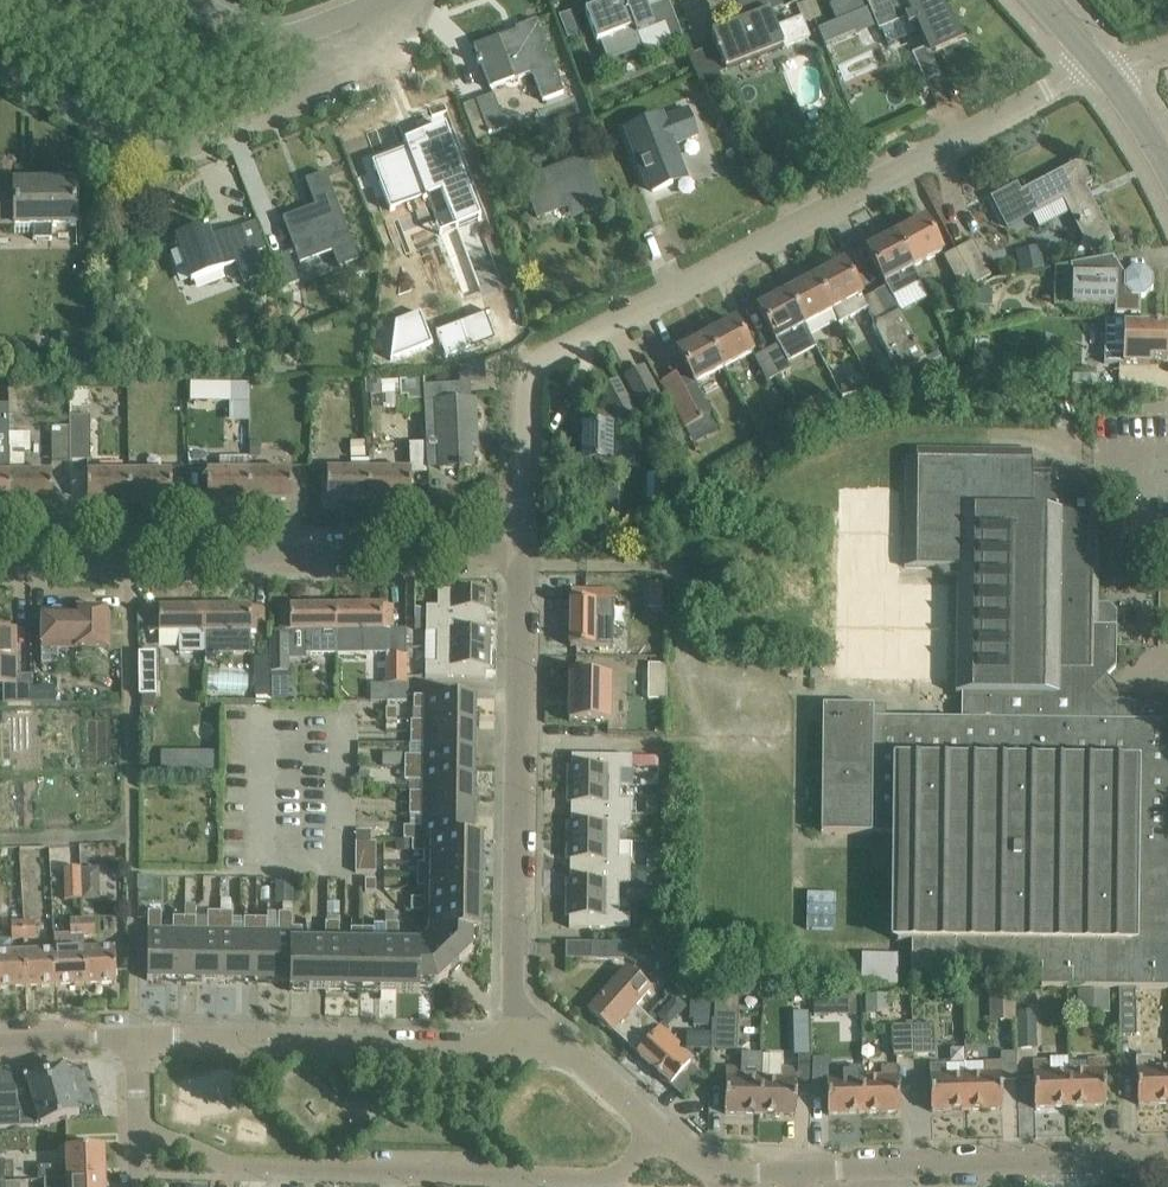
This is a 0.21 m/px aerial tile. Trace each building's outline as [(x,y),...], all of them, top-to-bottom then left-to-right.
[(585,2),(588,11),(585,12),(597,43),(600,42),(607,62),(643,48),(638,34),(654,28),(665,24),(673,44),(683,40),(668,0),(647,9),(644,0),(590,0),(585,2)] [(744,21),(770,11),(782,6),(780,0),(736,0),(744,21)] [(860,13),(870,8),(867,0),(855,0),(860,13)] [(870,8),(875,20),(880,31),(881,30),(888,47),(925,31),(932,47),(935,55),(965,42),(938,0),(867,0),(870,8)] [(744,21),(712,34),(717,48),(716,49),(718,54),(719,53),(726,71),(726,73),(785,50),(784,49),(810,39),(802,19),(777,28),(771,13),(783,8),(782,6),(770,11),(744,21)] [(860,13),(819,31),(825,46),(858,31),(857,28),(875,20),(870,8),(860,13)] [(567,37),(579,33),(571,13),(559,18),(567,37)] [(564,94),(545,43),(536,20),(516,28),(517,33),(499,40),(498,38),(474,47),(479,59),(477,60),(479,65),(481,64),(490,88),(532,72),(543,102),(564,94)] [(912,54),(925,83),(940,76),(927,48),(912,54)] [(493,95),(476,101),(487,136),(505,129),(493,95)] [(659,120),(630,131),(653,191),(682,180),(669,146),(697,136),(687,111),(659,122),(659,120)] [(816,112),(807,116),(810,124),(819,120),(816,112)] [(425,145),(373,164),(387,202),(439,182),(457,228),(478,220),(474,208),(475,208),(445,128),(422,137),(425,145)] [(602,207),(594,185),(585,161),(525,184),(530,197),(528,198),(530,204),(532,203),(538,218),(580,202),(585,214),(602,207)] [(1017,186),(991,199),(1007,229),(1033,215),(1040,229),(1070,213),(1091,252),(1112,241),(1086,190),(1084,187),(1089,184),(1091,187),(1092,187),(1082,167),(1082,166),(1063,175),(1062,172),(1025,192),(1021,193),(1017,186)] [(359,261),(334,195),(326,173),(306,181),(317,212),(285,224),(298,260),(331,247),(339,268),(359,261)] [(76,207),(76,184),(15,184),(15,196),(3,196),(3,192),(0,192),(0,224),(15,224),(15,226),(34,226),(34,240),(53,240),(52,226),(77,226),(76,207)] [(942,252),(936,240),(924,219),(896,235),(913,268),(942,252)] [(252,257),(241,227),(212,239),(207,226),(175,238),(183,261),(192,282),(224,270),(223,269),(237,264),(245,283),(265,275),(257,255),(252,257)] [(885,283),(887,287),(893,298),(921,283),(896,235),(867,250),(885,283)] [(974,285),(991,275),(973,241),(956,250),(969,275),(974,285)] [(969,275),(956,250),(943,257),(956,282),(969,275)] [(288,254),(273,260),(284,288),(299,282),(288,254)] [(1112,257),(1071,264),(1071,265),(1073,276),(1072,306),(1115,307),(1115,314),(1140,315),(1140,297),(1144,297),(1152,289),(1153,277),(1145,269),(1133,268),(1125,276),(1112,257)] [(844,262),(815,278),(833,311),(839,323),(867,309),(875,323),(872,325),(898,374),(926,359),(900,311),(888,317),(876,293),(863,299),(844,262)] [(805,326),(833,311),(815,278),(787,293),(805,326)] [(898,308),(893,298),(887,287),(876,293),(888,317),(900,311),(898,308)] [(975,290),(974,307),(992,308),(993,291),(975,290)] [(787,293),(758,308),(776,341),(778,345),(789,364),(817,348),(805,326),(787,293)] [(396,323),(391,360),(432,344),(421,314),(396,323)] [(753,353),(746,341),(735,320),(706,336),(724,369),(753,353)] [(1105,363),(1119,363),(1119,364),(1150,365),(1150,359),(1167,360),(1167,337),(1167,328),(1133,327),(1133,322),(1106,322),(1105,349),(1105,363)] [(461,325),(437,334),(446,358),(470,349),(461,325)] [(695,384),(724,369),(706,336),(677,351),(683,363),(668,371),(672,378),(660,384),(684,430),(703,420),(701,417),(710,412),(695,384)] [(766,351),(779,376),(791,370),(778,345),(766,351)] [(767,383),(779,376),(766,351),(754,358),(767,383)] [(627,377),(642,406),(658,398),(643,369),(627,377)] [(466,384),(424,386),(423,380),(400,381),(401,397),(408,396),(408,401),(424,401),(427,450),(428,466),(441,466),(441,469),(459,468),(459,471),(465,470),(465,468),(472,468),(471,446),(469,446),(468,433),(476,433),(474,401),(467,402),(466,384)] [(618,382),(601,391),(609,408),(598,414),(598,427),(583,427),(583,463),(611,464),(611,463),(636,464),(637,442),(611,442),(612,427),(610,427),(610,419),(614,417),(616,420),(633,411),(618,382)] [(191,383),(190,402),(227,403),(228,384),(191,383)] [(10,503),(10,454),(10,452),(9,405),(0,405),(0,503),(10,503)] [(70,461),(91,461),(90,416),(69,416),(70,461)] [(208,437),(190,436),(190,464),(207,463),(208,437)] [(1094,472),(1032,471),(1032,451),(916,450),(906,460),(905,567),(937,568),(944,575),(957,575),(956,694),(962,694),(961,720),(873,719),(873,706),(823,706),(822,833),(899,834),(898,941),(912,941),(911,975),(941,975),(941,964),(1042,966),(1042,987),(1167,989),(1167,701),(1114,701),(1102,680),(1116,667),(1117,613),(1109,605),(1098,605),(1099,478),(1094,472)] [(10,454),(10,503),(52,502),(52,473),(25,473),(24,454),(10,454)] [(220,472),(207,472),(207,501),(250,501),(249,457),(220,458),(220,472)] [(292,471),(249,472),(250,501),(292,500),(292,471)] [(351,471),(327,471),(327,500),(369,500),(369,471),(351,471)] [(411,471),(369,471),(369,500),(412,499),(411,473),(411,471)] [(88,502),(130,502),(130,472),(87,473),(88,502)] [(172,501),(172,478),(172,472),(130,472),(130,502),(172,501)] [(647,473),(647,499),(660,500),(661,474),(647,473)] [(649,583),(649,596),(663,596),(663,582),(649,583)] [(490,611),(490,592),(438,591),(438,607),(427,607),(426,619),(487,620),(487,611),(490,611)] [(571,591),(570,647),(613,648),(614,592),(571,591)] [(393,654),(393,630),(393,606),(337,607),(337,655),(393,654)] [(280,631),(271,631),(271,659),(271,687),(289,687),(289,639),(292,639),(292,631),(306,631),(306,655),(337,655),(337,607),(280,607),(280,631)] [(205,608),(149,609),(149,633),(179,632),(179,653),(205,652),(205,632),(205,608)] [(205,652),(205,654),(251,654),(250,632),(262,631),(261,608),(205,608),(205,632),(205,652)] [(51,613),(43,613),(42,664),(58,665),(58,650),(109,651),(110,611),(73,611),(73,614),(66,613),(64,611),(54,611),(51,613)] [(487,630),(487,620),(426,619),(426,648),(490,649),(490,630),(487,630)] [(4,684),(4,705),(32,704),(32,699),(31,676),(16,676),(16,629),(0,629),(0,684),(4,684)] [(489,668),(490,649),(426,648),(426,677),(486,678),(486,668),(489,668)] [(139,665),(139,695),(140,695),(142,695),(149,695),(155,695),(155,654),(139,654),(139,665)] [(407,701),(407,676),(406,656),(385,656),(386,702),(407,701)] [(255,659),(255,698),(271,698),(271,687),(271,659),(255,659)] [(664,697),(665,661),(646,661),(645,697),(664,697)] [(570,666),(569,723),(607,723),(608,681),(594,680),(594,667),(570,666)] [(475,716),(475,697),(414,696),(414,710),(424,710),(424,721),(472,722),(472,716),(475,716)] [(397,721),(397,709),(387,708),(386,721),(397,721)] [(472,722),(424,721),(411,721),(411,744),(424,744),(424,756),(475,757),(475,751),(471,751),(471,740),(478,740),(478,727),(472,727),(472,722)] [(161,753),(161,772),(193,773),(194,753),(161,753)] [(475,757),(424,756),(405,756),(405,780),(423,781),(423,792),(470,793),(471,787),(474,787),(475,757)] [(632,771),(632,757),(572,756),(572,767),(568,767),(568,785),(620,786),(621,770),(632,771)] [(620,786),(568,785),(568,804),(571,804),(571,813),(631,814),(632,802),(620,802),(620,786)] [(470,793),(423,792),(410,792),(410,815),(423,815),(423,827),(474,828),(474,822),(470,822),(470,811),(477,811),(477,798),(470,798),(470,793)] [(631,828),(631,814),(571,813),(571,824),(568,823),(567,842),(620,843),(620,827),(631,828)] [(474,828),(423,827),(404,827),(404,840),(412,840),(412,852),(431,852),(431,864),(418,864),(417,887),(430,887),(430,899),(412,898),(411,911),(430,912),(430,933),(472,934),(481,934),(481,894),(478,894),(478,859),(482,859),(482,840),(474,840),(474,828)] [(366,852),(366,842),(356,842),(356,852),(366,852)] [(376,853),(376,842),(366,842),(366,852),(376,853)] [(619,859),(620,843),(567,842),(567,861),(570,861),(570,871),(631,872),(631,859),(619,859)] [(366,863),(366,852),(356,852),(356,863),(366,863)] [(376,863),(376,853),(366,852),(366,863),(376,863)] [(366,873),(366,863),(356,863),(356,873),(366,873)] [(376,873),(376,863),(366,863),(366,873),(376,873)] [(83,900),(82,881),(81,868),(64,869),(65,901),(83,900)] [(630,884),(631,872),(570,871),(570,880),(567,880),(567,899),(619,900),(619,884),(630,884)] [(365,892),(376,892),(376,880),(366,880),(365,892)] [(618,916),(619,900),(567,899),(566,918),(570,918),(569,928),(630,929),(630,916),(618,916)] [(328,903),(328,914),(340,914),(340,903),(328,903)] [(24,941),(23,921),(23,904),(11,904),(13,942),(24,941)] [(173,930),(162,930),(162,911),(149,911),(147,981),(166,981),(166,977),(177,978),(177,984),(184,984),(185,917),(173,917),(173,930)] [(219,982),(220,912),(208,912),(208,930),(196,930),(196,917),(185,917),(184,984),(191,984),(191,978),(201,978),(201,981),(219,982)] [(233,931),(233,912),(220,912),(219,982),(237,982),(238,978),(249,979),(248,985),(255,985),(256,918),(244,918),(244,931),(233,931)] [(292,927),(293,913),(279,913),(268,913),(267,918),(256,918),(255,985),(262,985),(262,979),(273,979),(273,983),(290,983),(290,927),(292,927)] [(386,914),(385,923),(386,923),(394,923),(395,914),(386,914)] [(71,933),(54,934),(56,987),(86,985),(85,950),(84,936),(84,920),(83,920),(83,919),(71,920),(71,933)] [(35,920),(23,921),(24,941),(36,940),(35,920)] [(95,920),(84,920),(84,936),(96,936),(95,920)] [(340,941),(340,923),(326,922),(326,941),(303,940),(303,927),(292,927),(290,927),(290,983),(290,991),(344,992),(344,989),(379,989),(379,993),(420,993),(420,985),(437,985),(472,952),(472,934),(430,933),(420,942),(399,942),(399,923),(394,923),(386,923),(386,942),(374,942),(374,929),(351,928),(351,941),(340,941)] [(633,943),(590,943),(566,943),(566,959),(589,960),(624,960),(635,967),(636,948),(633,943)] [(86,985),(87,985),(117,984),(115,949),(85,950),(86,985)] [(26,988),(56,987),(55,952),(25,953),(26,988)] [(860,984),(896,983),(896,952),(859,953),(860,984)] [(26,988),(25,953),(0,954),(0,989),(26,988)] [(640,1025),(648,1017),(636,1006),(652,988),(628,966),(588,1010),(613,1032),(614,1031),(630,1045),(640,1034),(639,1033),(640,1031),(639,1030),(642,1026),(640,1025)] [(990,1022),(1015,1022),(1015,989),(989,989),(990,1022)] [(1135,990),(1119,990),(1120,1036),(1136,1036),(1135,990)] [(1078,991),(1077,1013),(1109,1013),(1109,991),(1078,991)] [(866,994),(867,1011),(888,1010),(887,993),(866,994)] [(691,996),(690,1020),(710,1020),(710,996),(691,996)] [(736,1050),(737,1006),(722,1006),(722,1020),(718,1020),(717,1049),(736,1050)] [(808,1051),(807,1010),(792,1011),(792,1051),(808,1051)] [(1035,1012),(1017,1013),(1018,1049),(1036,1048),(1035,1012)] [(685,1098),(701,1080),(705,1076),(675,1049),(679,1045),(648,1017),(640,1025),(642,1026),(639,1030),(640,1031),(639,1033),(640,1034),(630,1045),(629,1047),(685,1098)] [(894,1057),(914,1056),(913,1026),(893,1027),(894,1057)] [(913,1026),(914,1056),(933,1056),(933,1026),(913,1026)] [(1017,1081),(1017,1079),(1016,1053),(1001,1053),(1001,1063),(966,1064),(966,1075),(967,1111),(1003,1109),(1002,1081),(1017,1081)] [(760,1115),(762,1079),(762,1055),(743,1054),(743,1067),(726,1066),(725,1114),(760,1115)] [(811,1088),(811,1086),(812,1058),(798,1057),(798,1069),(781,1068),(781,1080),(762,1079),(760,1115),(796,1116),(797,1087),(811,1088)] [(1153,1069),(1153,1058),(1136,1058),(1138,1105),(1167,1104),(1167,1068),(1153,1069)] [(1106,1106),(1105,1082),(1104,1059),(1089,1059),(1089,1071),(1070,1072),(1070,1107),(1106,1106)] [(1070,1072),(1069,1072),(1050,1072),(1050,1061),(1033,1061),(1034,1108),(1070,1107),(1070,1072)] [(931,1112),(967,1111),(966,1075),(966,1064),(930,1065),(931,1112)] [(899,1113),(899,1089),(898,1066),(882,1067),(883,1077),(862,1078),(864,1114),(899,1113)] [(65,1069),(65,1068),(28,1078),(25,1069),(0,1070),(0,1128),(41,1127),(79,1116),(65,1069)] [(864,1114),(862,1078),(843,1079),(843,1068),(826,1069),(828,1115),(864,1114)] [(45,1180),(105,1179),(104,1148),(67,1150),(68,1167),(52,1167),(40,1168),(40,1180),(45,1180)] [(105,1179),(45,1180),(46,1186),(105,1186),(105,1179)]
